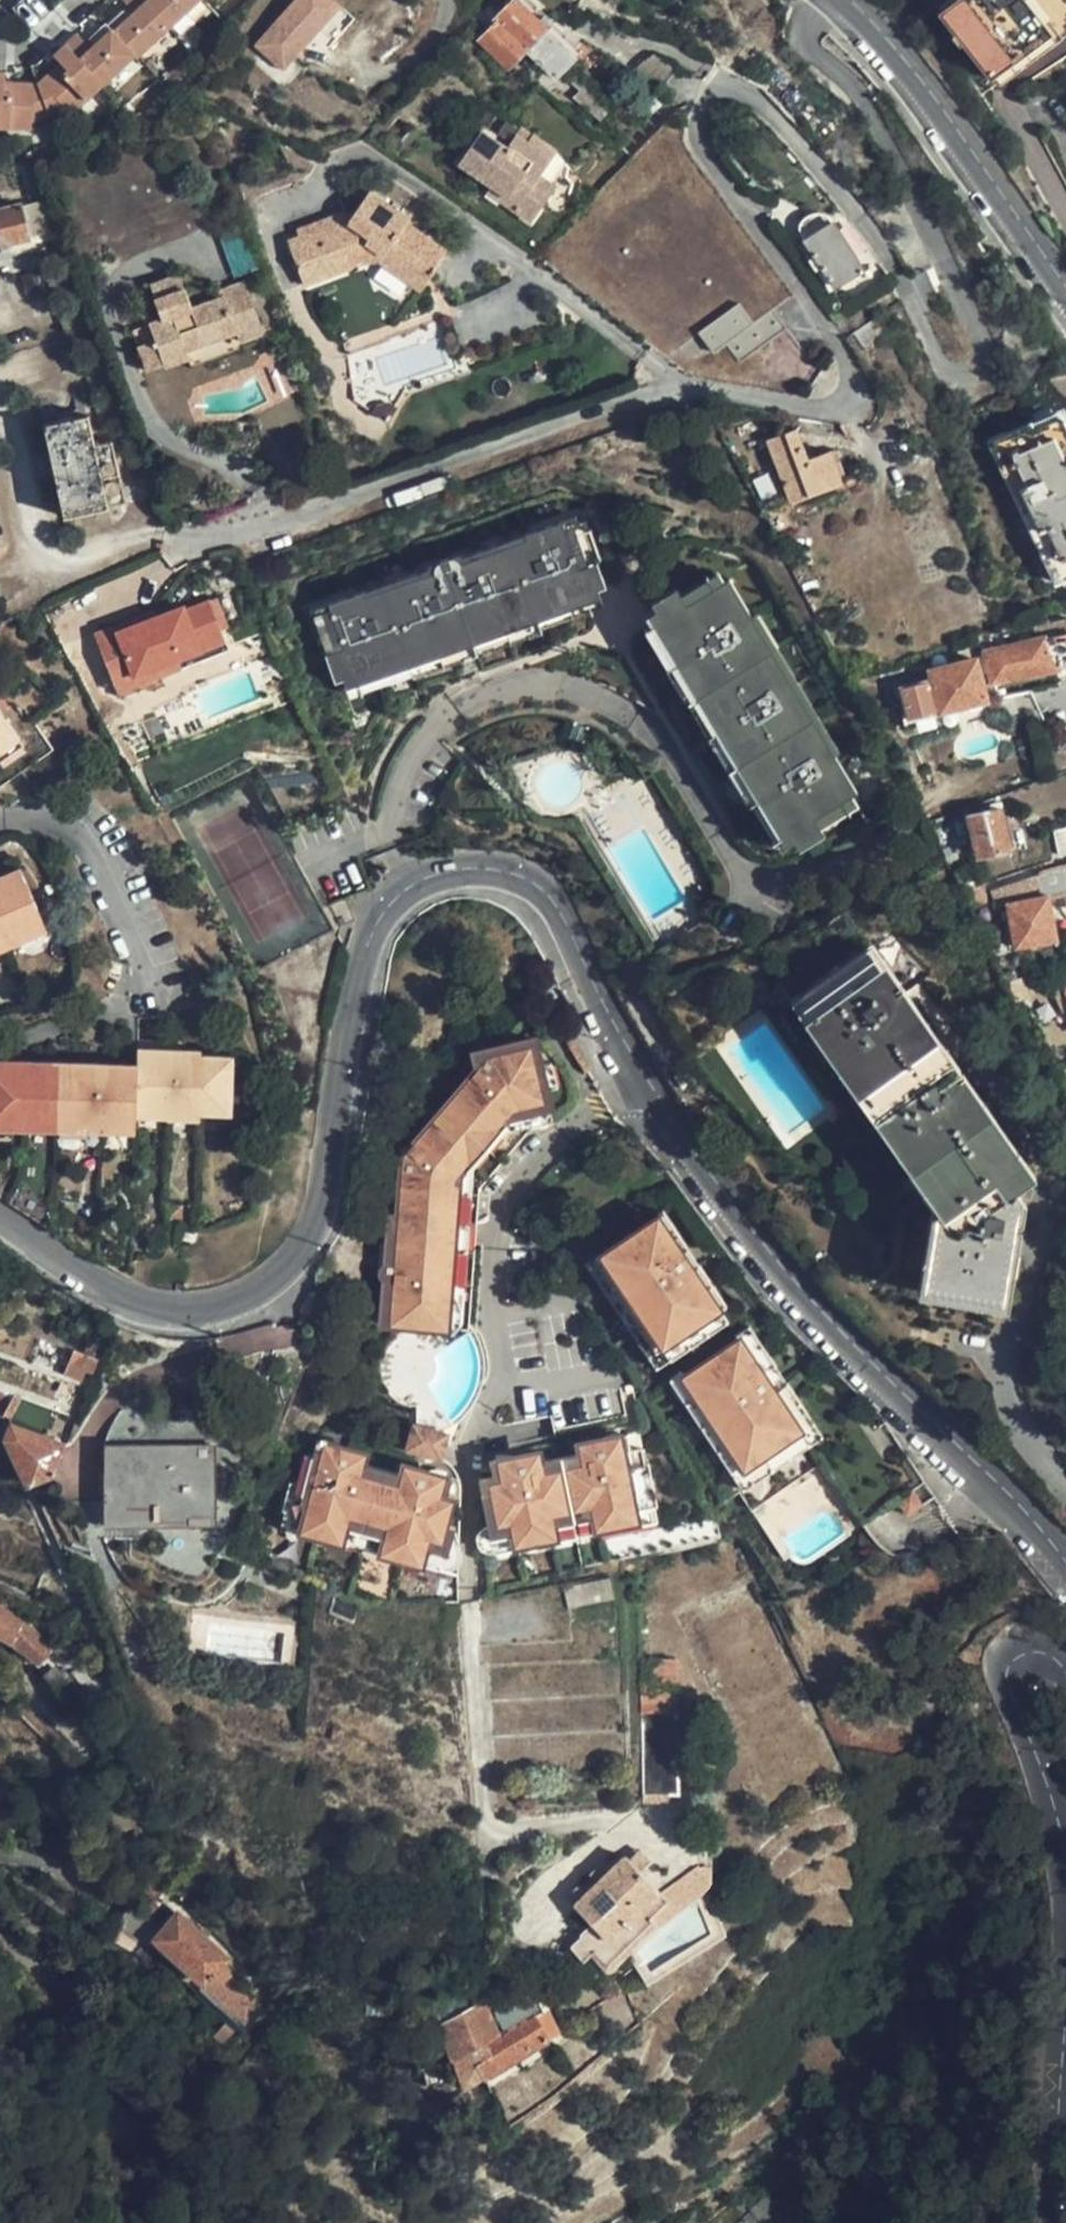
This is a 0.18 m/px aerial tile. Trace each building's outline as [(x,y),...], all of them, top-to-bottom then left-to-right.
[(124,60),(128,63),(193,5),(189,0),(121,0),(111,8),(116,16),(99,33),(94,27),(73,46),(65,40),(40,62),(45,70),(28,86),(0,85),(0,127),(27,128),(27,121),(59,117),(124,60)] [(321,0),(301,0),(291,12),(333,47),(352,24),(321,0)] [(491,5),(500,13),(494,20),(497,24),(481,40),(508,67),(527,50),(554,78),(575,58),(516,0),(496,0),(491,5)] [(571,9),(580,0),(562,0),(571,9)] [(941,11),(989,73),(1065,13),(1065,0),(955,0),(941,11)] [(325,46),(296,22),(285,36),(315,60),(325,46)] [(508,149),(481,132),(458,168),(490,189),(486,195),(532,225),(557,186),(541,176),(556,152),(521,129),(508,149)] [(445,248),(403,221),(406,216),(367,191),(351,216),(337,222),(336,219),(286,239),(302,283),(351,263),(346,247),(361,241),(382,255),(378,262),(423,288),(435,267),(435,263),(445,248)] [(23,207),(0,212),(0,248),(11,246),(11,244),(30,239),(23,207)] [(863,268),(835,223),(807,241),(834,286),(863,268)] [(245,336),(263,329),(244,280),(220,290),(221,296),(195,305),(190,294),(161,304),(164,316),(134,327),(149,367),(169,360),(170,363),(191,356),(193,361),(246,342),(245,336)] [(741,363),(788,329),(775,311),(754,325),(738,304),(698,332),(714,353),(727,345),(741,363)] [(342,340),(347,354),(390,339),(384,325),(342,340)] [(41,429),(87,417),(81,395),(70,398),(74,416),(51,422),(47,404),(36,407),(41,429)] [(1062,414),(1033,427),(1031,423),(989,442),(1056,585),(1065,580),(1065,422),(1062,414)] [(95,449),(87,417),(41,429),(65,523),(104,514),(125,508),(109,445),(95,449)] [(766,439),(793,509),(847,488),(834,450),(806,460),(794,429),(766,439)] [(614,581),(605,555),(600,558),(586,517),(584,510),(523,531),(526,540),(501,548),(499,540),(463,553),(466,561),(456,564),(451,550),(440,553),(445,568),(430,573),(427,565),(398,576),(401,583),(369,594),(367,587),(308,607),(333,679),(342,676),(606,583),(614,581)] [(109,531),(104,514),(65,523),(70,541),(109,531)] [(600,558),(605,555),(609,555),(595,514),(586,517),(600,558)] [(526,540),(523,531),(499,540),(501,548),(526,540)] [(466,561),(463,553),(461,546),(451,550),(456,564),(466,561)] [(445,568),(440,553),(425,559),(427,565),(430,573),(445,568)] [(699,598),(734,575),(728,565),(692,587),(699,598)] [(817,698),(792,655),(783,658),(769,634),(776,629),(767,614),(741,571),(734,575),(699,598),(692,587),(687,579),(663,593),(668,601),(705,670),(699,675),(720,708),(726,705),(739,729),(734,733),(760,778),(767,776),(800,838),(805,845),(831,831),(829,826),(822,813),(863,789),(867,785),(847,748),(833,724),(827,729),(811,702),(817,698)] [(401,583),(398,576),(367,587),(369,594),(401,583)] [(612,599),(606,583),(342,676),(347,691),(420,666),(421,669),(551,623),(550,621),(612,599)] [(212,592),(224,620),(232,616),(220,588),(212,592)] [(229,631),(224,620),(212,592),(188,602),(187,600),(161,611),(101,637),(119,678),(229,631)] [(705,670),(668,601),(650,613),(677,659),(671,664),(753,805),(761,802),(786,846),(800,838),(767,776),(760,778),(734,733),(739,729),(726,705),(720,708),(699,675),(705,670)] [(101,637),(161,611),(159,606),(98,631),(101,637)] [(776,629),(792,655),(817,698),(833,724),(847,748),(852,746),(773,611),(767,614),(776,629)] [(992,680),(1065,662),(1065,618),(1046,623),(1046,621),(1033,624),(1037,640),(981,653),(985,673),(990,672),(992,680)] [(783,658),(792,655),(776,629),(769,634),(783,658)] [(235,646),(229,631),(119,678),(126,696),(167,678),(166,676),(235,646)] [(932,681),(900,689),(907,719),(985,699),(975,660),(930,671),(932,681)] [(833,724),(817,698),(811,702),(827,729),(833,724)] [(0,713),(0,760),(22,745),(0,713)] [(918,716),(907,719),(909,725),(920,722),(918,716)] [(822,813),(829,826),(870,801),(863,789),(822,813)] [(1008,846),(997,808),(969,816),(980,854),(1008,846)] [(1052,830),(1057,854),(1065,852),(1065,827),(1052,830)] [(1065,894),(1065,898),(1065,867),(1054,869),(991,890),(995,907),(1005,906),(1013,946),(1055,939),(1047,898),(1065,894)] [(45,931),(18,869),(0,877),(0,951),(45,931)] [(983,883),(962,890),(971,907),(987,900),(983,883)] [(1020,1164),(871,944),(803,991),(944,1198),(935,1204),(923,1279),(1002,1293),(1017,1196),(1005,1176),(1020,1164)] [(481,1058),(448,1095),(407,1141),(405,1140),(404,1140),(403,1138),(400,1139),(397,1139),(394,1141),(393,1169),(391,1206),(388,1205),(386,1241),(385,1255),(383,1255),(381,1257),(380,1259),(378,1261),(377,1264),(377,1267),(377,1270),(377,1273),(379,1276),(381,1278),(383,1280),(384,1281),(382,1317),(424,1319),(426,1322),(429,1325),(432,1326),(435,1326),(438,1327),(441,1325),(443,1323),(445,1321),(446,1321),(447,1318),(446,1302),(445,1300),(443,1298),(441,1297),(438,1295),(438,1287),(446,1287),(445,1286),(446,1283),(446,1281),(446,1279),(446,1276),(447,1274),(447,1271),(447,1269),(448,1267),(448,1265),(449,1262),(450,1260),(451,1246),(452,1220),(454,1190),(455,1180),(469,1163),(463,1158),(478,1139),(493,1121),(499,1127),(513,1109),(524,1107),(549,1101),(546,1085),(539,1059),(535,1037),(482,1048),(481,1049),(480,1050),(479,1051),(479,1052),(478,1054),(479,1055),(481,1058)] [(133,1070),(133,1123),(226,1123),(226,1064),(195,1064),(195,1057),(133,1057),(133,1070)] [(552,1057),(539,1059),(546,1085),(557,1083),(552,1057)] [(60,1070),(0,1070),(0,1139),(60,1139),(60,1070)] [(60,1070),(60,1139),(133,1140),(133,1123),(133,1070),(60,1070)] [(549,1101),(524,1107),(527,1122),(552,1116),(549,1101)] [(513,1109),(499,1127),(500,1128),(527,1122),(524,1107),(513,1109)] [(493,1121),(478,1139),(487,1148),(503,1129),(500,1128),(499,1127),(493,1121)] [(484,1151),(478,1139),(463,1158),(469,1163),(470,1165),(472,1166),(484,1151)] [(487,1148),(478,1139),(484,1151),(487,1148)] [(393,1169),(394,1141),(380,1157),(393,1169)] [(470,1165),(469,1163),(455,1180),(454,1190),(469,1191),(470,1165)] [(469,1191),(454,1190),(452,1220),(467,1221),(469,1191)] [(666,1210),(660,1213),(685,1250),(690,1246),(666,1210)] [(685,1250),(660,1213),(602,1252),(664,1344),(722,1305),(696,1266),(685,1250)] [(451,1246),(465,1247),(467,1221),(452,1220),(451,1246)] [(385,1255),(386,1241),(378,1241),(377,1267),(377,1264),(378,1261),(380,1259),(381,1257),(383,1255),(385,1255)] [(451,1246),(450,1260),(449,1282),(463,1282),(465,1247),(451,1246)] [(730,1317),(722,1305),(664,1344),(602,1252),(589,1261),(659,1366),(730,1317)] [(701,1262),(696,1266),(722,1305),(728,1301),(701,1262)] [(446,1321),(445,1321),(461,1322),(463,1288),(449,1288),(446,1287),(438,1287),(438,1295),(441,1297),(443,1298),(445,1300),(446,1302),(448,1305),(448,1310),(449,1314),(447,1318),(446,1321)] [(780,1365),(751,1324),(736,1334),(738,1337),(742,1335),(767,1373),(780,1365)] [(687,1373),(685,1375),(747,1466),(805,1428),(778,1388),(767,1373),(742,1335),(738,1337),(687,1373)] [(82,1377),(91,1379),(98,1359),(72,1350),(64,1370),(61,1377),(80,1384),(82,1377)] [(789,1380),(778,1388),(805,1428),(747,1466),(685,1375),(687,1373),(684,1369),(672,1377),(746,1487),(826,1433),(789,1380)] [(6,1415),(19,1386),(15,1385),(10,1392),(0,1387),(0,1412),(6,1415)] [(407,1449),(438,1457),(446,1429),(414,1421),(407,1449)] [(53,1476),(64,1448),(9,1424),(4,1437),(28,1487),(53,1476)] [(487,1538),(489,1538),(512,1532),(514,1538),(550,1529),(549,1523),(571,1519),(593,1514),(595,1519),(631,1511),(630,1505),(653,1500),(656,1499),(646,1458),(642,1460),(638,1443),(626,1446),(622,1430),(589,1437),(587,1438),(586,1439),(584,1441),(583,1444),(582,1446),(582,1448),(531,1460),(529,1458),(528,1457),(526,1455),(524,1454),(522,1453),(520,1453),(487,1461),(491,1477),(479,1480),(482,1496),(477,1498),(487,1538)] [(445,1491),(450,1477),(434,1473),(417,1469),(414,1468),(411,1468),(410,1468),(408,1469),(407,1470),(405,1471),(404,1473),(355,1460),(355,1457),(354,1456),(354,1454),(352,1453),(351,1452),(349,1450),(345,1449),(314,1441),(310,1456),(300,1453),(293,1481),(286,1479),(277,1510),(282,1510),(303,1516),(301,1522),(321,1527),(340,1532),(342,1526),(363,1532),(383,1537),(381,1543),(401,1548),(421,1553),(422,1547),(443,1553),(447,1554),(455,1524),(448,1521),(455,1494),(445,1491)] [(186,1470),(186,1445),(108,1445),(108,1522),(165,1522),(165,1506),(215,1506),(215,1476),(194,1476),(186,1470)] [(221,1445),(186,1445),(186,1470),(194,1476),(215,1476),(215,1506),(165,1506),(165,1522),(108,1522),(108,1530),(221,1529),(221,1445)] [(434,1473),(450,1477),(458,1479),(458,1474),(458,1471),(457,1469),(455,1465),(454,1464),(451,1462),(449,1460),(446,1459),(438,1457),(434,1473)] [(916,1489),(901,1499),(911,1515),(926,1504),(916,1489)] [(657,1516),(653,1500),(630,1505),(631,1511),(633,1522),(657,1516)] [(303,1516),(282,1510),(277,1529),(317,1540),(321,1527),(301,1522),(303,1516)] [(631,1511),(595,1519),(597,1531),(633,1522),(631,1511)] [(593,1514),(571,1519),(575,1535),(597,1531),(595,1519),(593,1514)] [(549,1523),(550,1529),(553,1541),(575,1535),(571,1519),(549,1523)] [(321,1527),(317,1540),(357,1550),(363,1532),(342,1526),(340,1532),(321,1527)] [(514,1538),(516,1549),(553,1541),(550,1529),(514,1538)] [(383,1537),(363,1532),(357,1550),(398,1560),(401,1548),(381,1543),(383,1537)] [(512,1532),(489,1538),(493,1554),(516,1549),(514,1538),(512,1532)] [(437,1571),(443,1553),(422,1547),(421,1553),(401,1548),(398,1560),(437,1571)] [(9,1640),(35,1660),(50,1644),(25,1620),(0,1607),(0,1637),(9,1640)] [(295,1669),(300,1627),(195,1615),(191,1658),(295,1669)] [(640,1658),(641,1794),(666,1793),(675,1794),(675,1658),(640,1658)] [(639,1847),(629,1856),(638,1867),(648,1858),(639,1847)] [(596,1881),(583,1893),(573,1902),(588,1919),(576,1930),(578,1932),(567,1941),(582,1957),(592,1948),(604,1962),(652,1918),(649,1915),(667,1898),(659,1890),(638,1867),(629,1856),(626,1853),(606,1872),(596,1881)] [(649,1915),(652,1918),(657,1924),(706,1885),(706,1862),(697,1860),(659,1890),(667,1898),(649,1915)] [(586,1870),(596,1881),(606,1872),(596,1861),(586,1870)] [(573,1902),(583,1893),(573,1882),(563,1891),(573,1902)] [(157,1919),(136,1900),(132,1903),(118,1919),(140,1938),(157,1919)] [(227,1957),(177,1913),(156,1938),(205,1982),(227,1957)] [(491,2000),(487,1982),(471,1988),(475,2003),(442,2024),(454,2059),(470,2049),(497,2033),(498,2035),(501,2034),(487,2003),(491,2000)] [(504,2032),(501,2034),(498,2035),(497,2033),(470,2049),(485,2074),(547,2036),(539,2019),(550,2013),(535,1985),(493,2006),(504,2032)] [(475,2003),(471,1988),(437,2009),(442,2024),(475,2003)] [(559,2029),(550,2013),(539,2019),(547,2036),(559,2029)] [(237,2031),(221,2015),(211,2024),(227,2041),(237,2031)] [(485,2074),(470,2049),(454,2059),(464,2088),(485,2074)] [(782,2222),(762,2202),(740,2222),(781,2222),(782,2222)]
